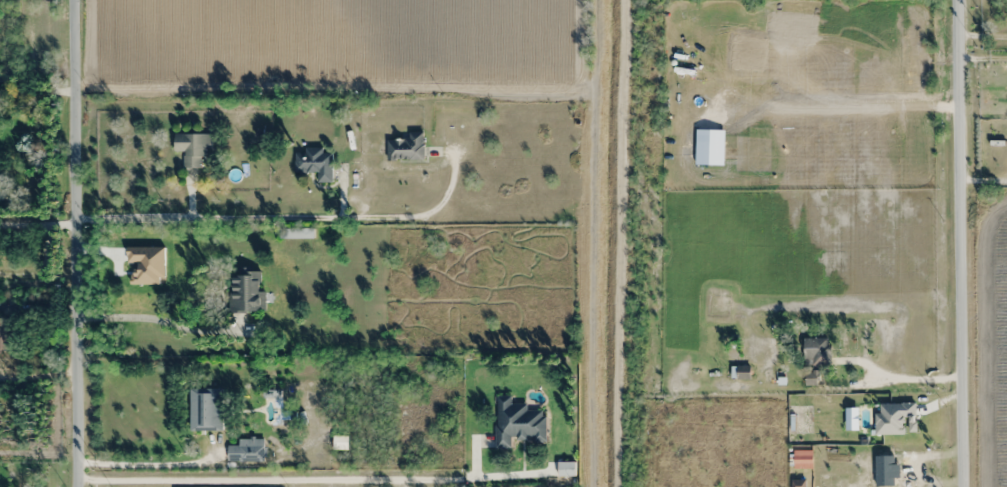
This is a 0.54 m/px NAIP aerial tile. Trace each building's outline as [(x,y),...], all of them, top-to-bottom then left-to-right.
[(424,160),(424,132),(408,132),(408,139),(387,139),(387,160),(424,160)] [(184,151),(184,168),(204,168),(204,148),(212,148),(212,133),(174,133),(174,151),(184,151)] [(318,172),(318,182),(332,182),(332,153),(323,153),(323,148),(304,148),(304,152),(295,152),(295,172),(318,172)] [(314,237),(314,229),(281,229),(281,237),(314,237)] [(229,312),(265,312),(265,291),(260,291),(260,270),(229,270),(229,312)] [(10,348),(10,325),(0,325),(0,348),(10,348)] [(803,338),(803,365),(830,365),(830,338),(803,338)] [(749,366),(739,367),(740,379),(749,378),(749,366)] [(222,388),(190,388),(190,430),(222,430),(222,388)] [(496,396),(495,448),(512,448),(512,440),(545,441),(546,410),(527,409),(527,404),(512,404),(512,396),(496,396)] [(261,443),(247,443),(247,440),(240,440),(240,460),(261,460),(261,443)]
